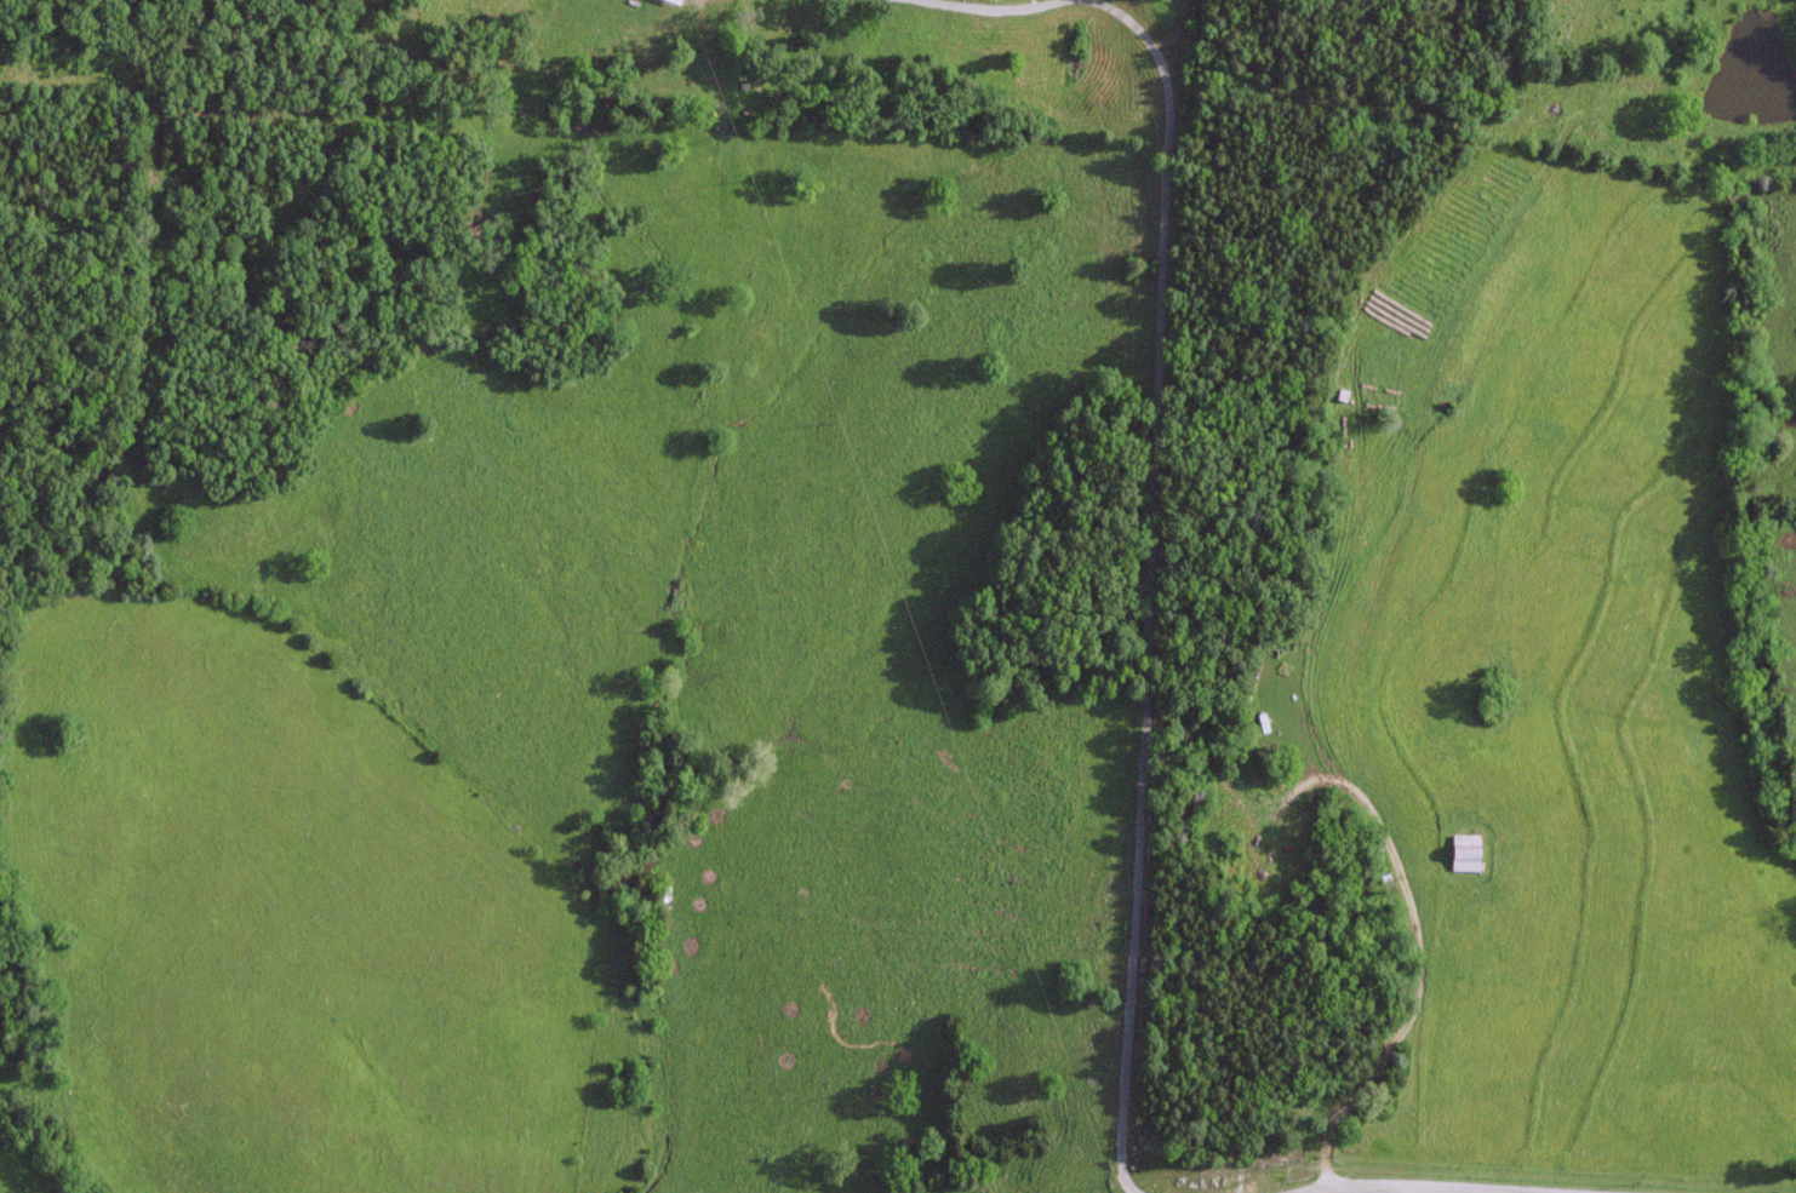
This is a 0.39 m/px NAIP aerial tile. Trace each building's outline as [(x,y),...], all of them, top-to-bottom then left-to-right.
[(1475,872),(1475,835),(1447,835),(1447,872),(1475,872)]
